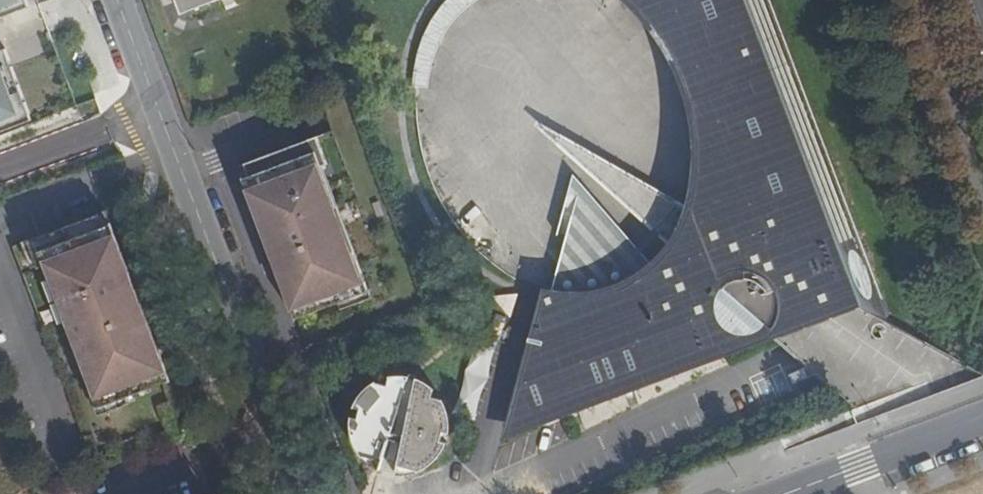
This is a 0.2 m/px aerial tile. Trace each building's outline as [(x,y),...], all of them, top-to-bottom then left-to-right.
[(29,7),(27,0),(0,0),(0,17),(29,7)] [(182,10),(206,1),(208,6),(226,0),(179,0),(182,10)] [(430,4),(408,72),(408,88),(425,93),(435,93),(439,81),(482,82),(494,86),(502,63),(508,59),(527,59),(526,95),(569,67),(573,67),(573,49),(580,45),(581,23),(575,21),(562,1),(562,0),(436,0),(430,4)] [(508,420),(539,410),(545,423),(730,354),(711,333),(716,331),(723,335),(730,338),(737,341),(745,343),(753,342),(761,340),(768,336),(771,333),(774,329),(779,322),(782,313),(837,291),(893,324),(847,199),(780,16),(775,0),(632,0),(635,3),(646,13),(655,24),(664,37),(671,50),(677,63),(684,80),(690,100),(695,116),(698,132),(699,149),(699,166),(697,183),(693,199),(690,207),(688,215),(682,228),(674,240),(670,245),(666,251),(654,264),(575,173),(560,234),(567,235),(555,291),(541,289),(508,420)] [(0,50),(0,125),(29,114),(5,48),(3,49),(0,50)] [(538,124),(670,245),(674,240),(682,228),(688,215),(690,207),(542,118),(540,118),(538,119),(537,122),(538,124)] [(317,135),(238,165),(295,317),(370,289),(355,247),(348,250),(317,167),(324,164),(328,163),(317,135)] [(355,247),(324,164),(317,167),(348,250),(355,247)] [(97,406),(169,379),(106,211),(29,240),(39,267),(44,265),(48,277),(55,275),(87,362),(81,364),(97,406)] [(48,277),(81,364),(87,362),(55,275),(48,277)] [(967,369),(893,324),(837,291),(782,313),(779,322),(774,329),(771,333),(855,410),(967,369)] [(380,470),(410,373),(390,372),(387,382),(376,379),(370,384),(364,390),(359,396),(355,403),(360,405),(357,416),(351,415),(352,428),(356,440),(362,452),(370,461),(380,470)] [(435,384),(418,375),(397,473),(408,473),(418,471),(428,467),(437,460),(443,451),(448,442),(441,440),(444,430),(451,432),(452,425),(451,419),(450,413),(445,397),(433,395),(435,384)] [(137,436),(122,441),(124,450),(139,444),(137,436)]
